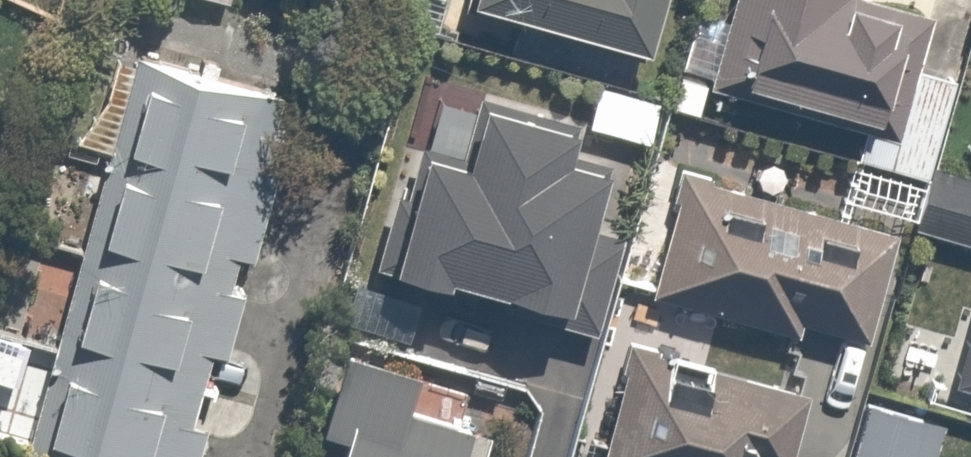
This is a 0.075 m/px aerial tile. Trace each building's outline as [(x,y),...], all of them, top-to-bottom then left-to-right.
[(394,0),(361,0),(391,9),(394,0)] [(444,9),(663,71),(683,0),(447,0),(444,9)] [(874,140),(865,171),(918,187),(932,191),(938,172),(965,83),(924,71),(940,21),(872,0),(752,0),(723,94),(874,140)] [(145,68),(40,456),(197,456),(291,107),(145,68)] [(667,105),(596,87),(583,137),(654,155),(667,105)] [(431,175),(403,278),(603,333),(640,200),(575,183),(584,150),(491,124),(474,186),(431,175)] [(904,233),(918,237),(932,191),(918,187),(865,171),(850,166),(835,213),(688,168),(687,171),(646,304),(797,351),(805,325),(869,345),(904,233)] [(938,172),(932,191),(918,237),(970,253),(970,183),(938,172)] [(823,408),(636,356),(608,456),(809,456),(823,408)] [(354,363),(341,359),(316,446),(349,455),(348,456),(497,456),(500,446),(411,420),(422,382),(354,363)] [(866,407),(854,456),(931,456),(939,426),(866,407)]
